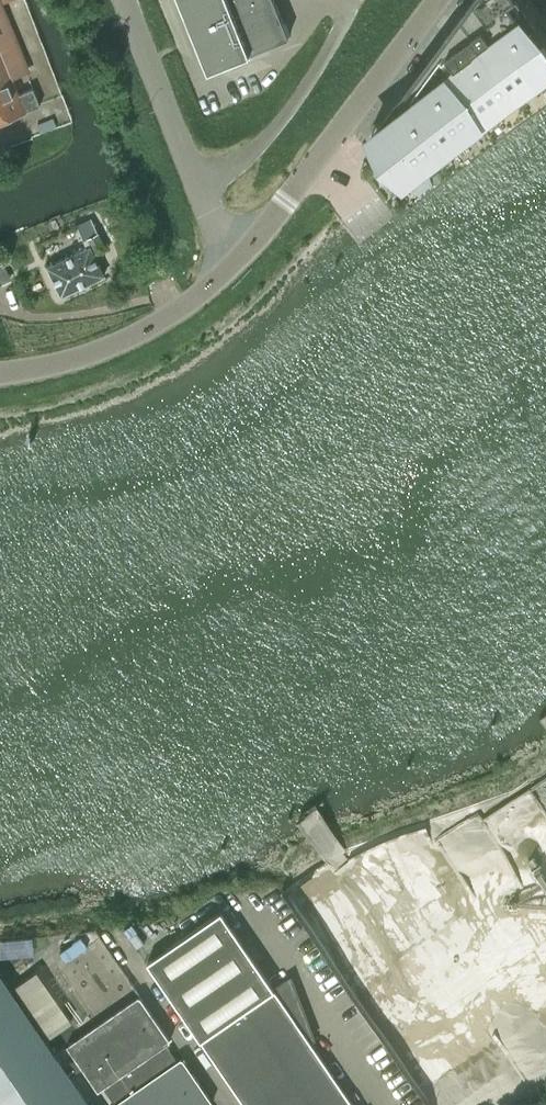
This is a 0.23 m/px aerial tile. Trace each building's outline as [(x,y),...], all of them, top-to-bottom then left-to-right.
[(208,69),(289,36),(275,0),(180,0),(208,69)] [(402,197),(545,86),(545,35),(519,0),(471,0),(369,137),(370,138),(379,149),(372,157),(373,158),(402,197)] [(0,7),(0,121),(40,104),(33,87),(19,93),(12,77),(27,71),(0,7)] [(62,296),(104,275),(94,253),(105,248),(92,218),(77,225),(87,247),(47,266),(62,296)] [(154,957),(147,962),(246,1104),(355,1104),(304,1033),(312,1027),(292,974),(273,988),(270,984),(220,911),(154,957)] [(0,976),(0,1104),(90,1104),(0,976)] [(139,992),(64,1045),(74,1058),(81,1068),(95,1088),(102,1083),(115,1102),(110,1104),(207,1104),(205,1102),(211,1097),(181,1054),(175,1058),(162,1040),(169,1035),(139,992)] [(74,1058),(63,1065),(70,1075),(81,1068),(74,1058)]
